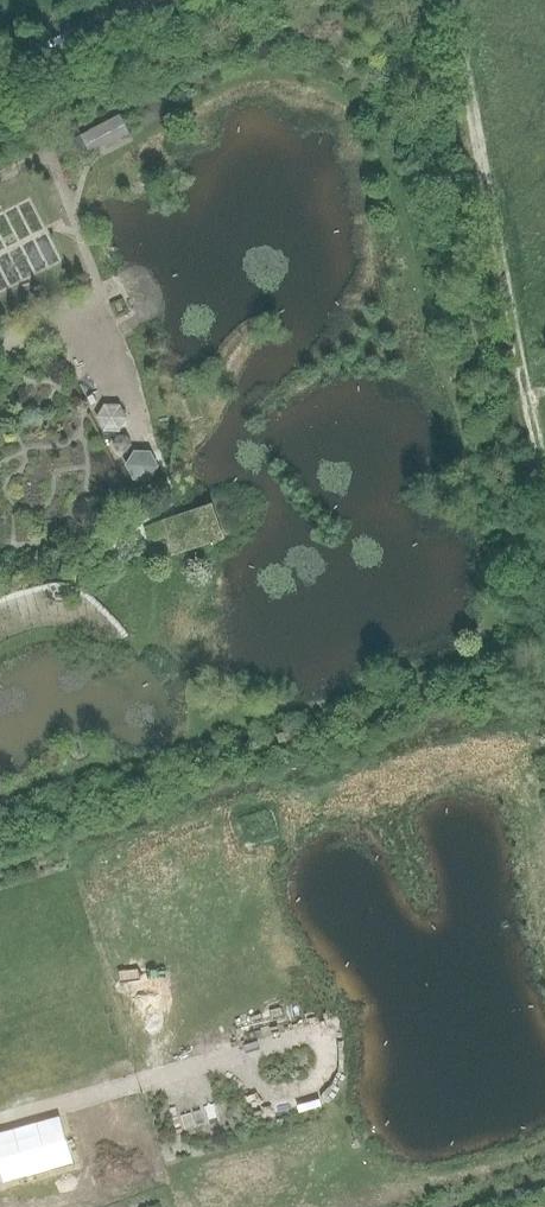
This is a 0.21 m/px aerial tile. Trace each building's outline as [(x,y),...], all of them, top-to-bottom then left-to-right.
[(88,148),(80,135),(67,142),(74,155),(88,148)] [(202,417),(195,394),(184,398),(191,420),(202,417)] [(128,428),(129,401),(104,400),(103,427),(128,428)] [(162,472),(156,447),(132,453),(138,478),(162,472)] [(149,543),(168,537),(175,554),(224,537),(212,503),(143,527),(149,543)]
